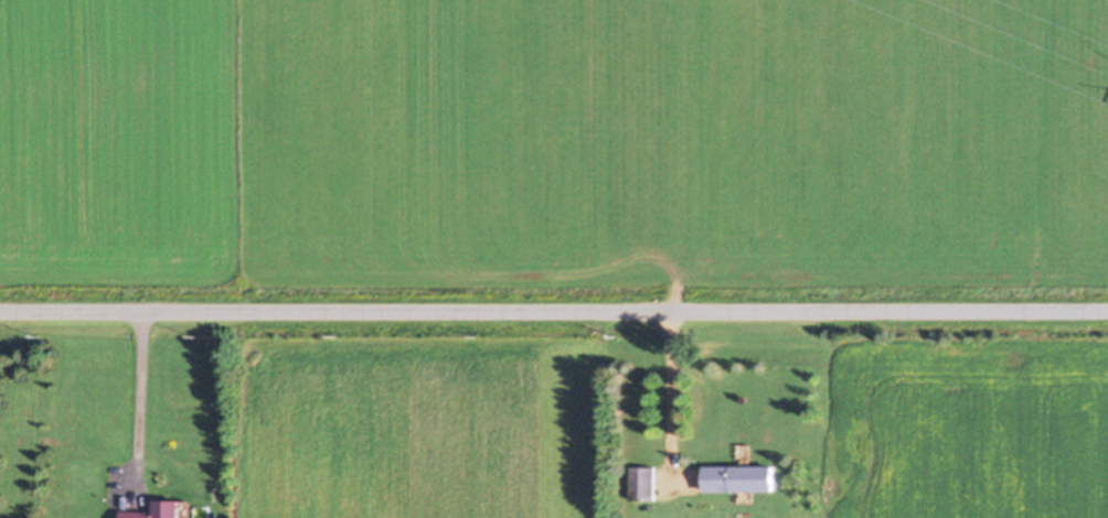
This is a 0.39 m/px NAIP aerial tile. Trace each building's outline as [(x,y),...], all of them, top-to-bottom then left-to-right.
[(774,464),(704,464),(704,489),(774,489),(774,464)] [(656,465),(630,465),(630,499),(656,499),(656,465)] [(154,498),(154,509),(120,509),(120,517),(179,517),(179,498),(154,498)]
